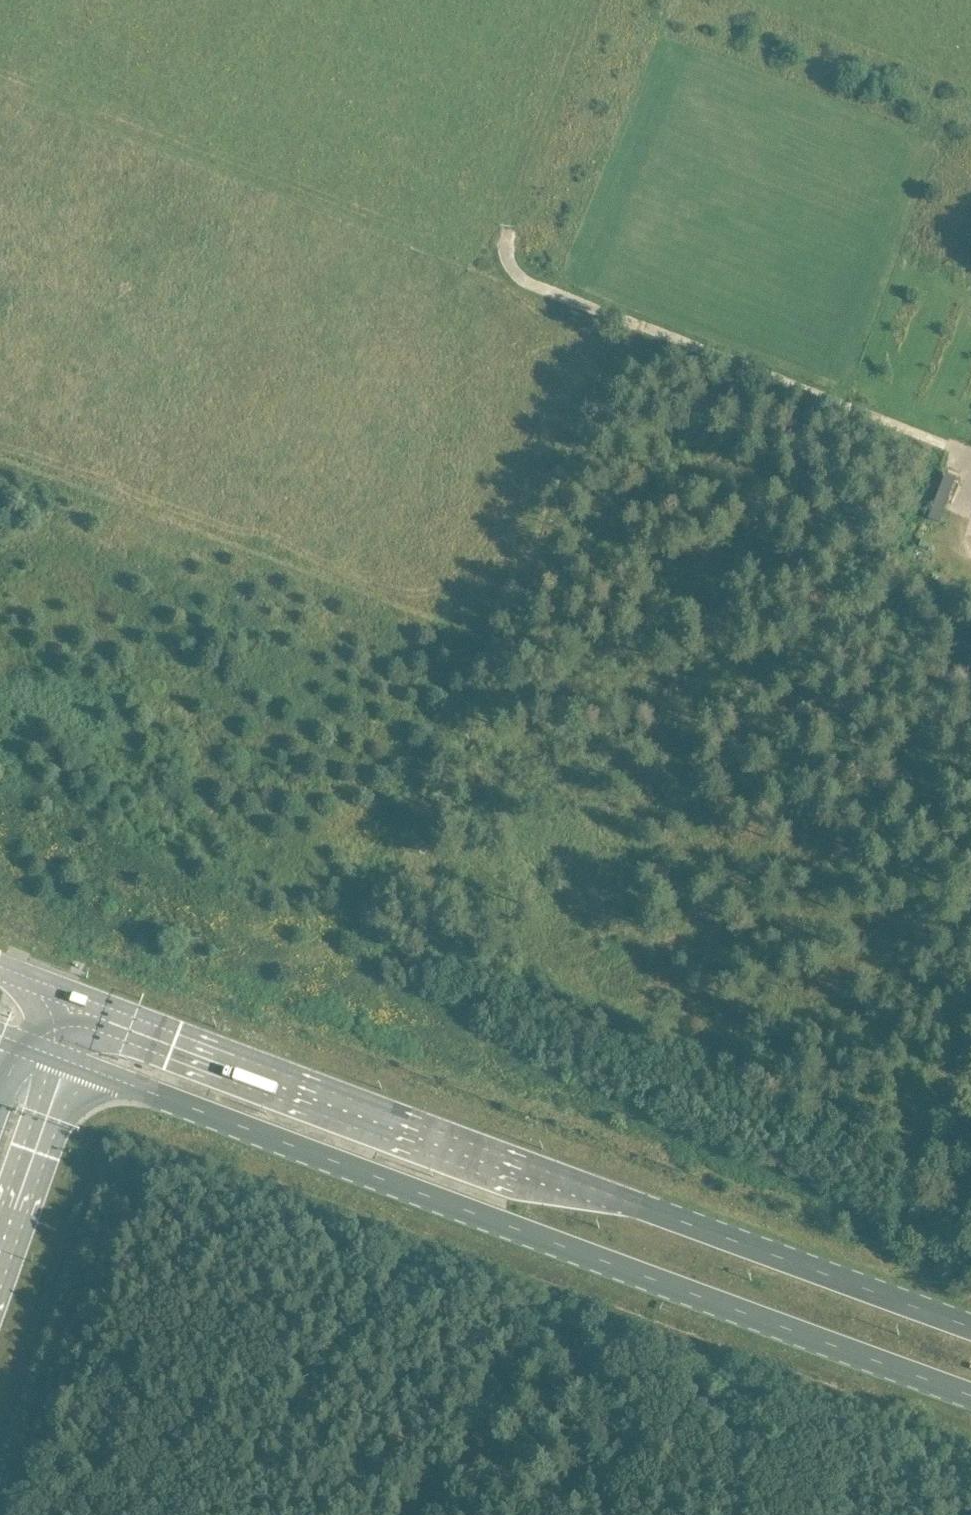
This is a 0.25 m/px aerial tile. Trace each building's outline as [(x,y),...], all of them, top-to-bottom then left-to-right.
[(940,525),(954,477),(944,474),(930,522),(940,525)]
